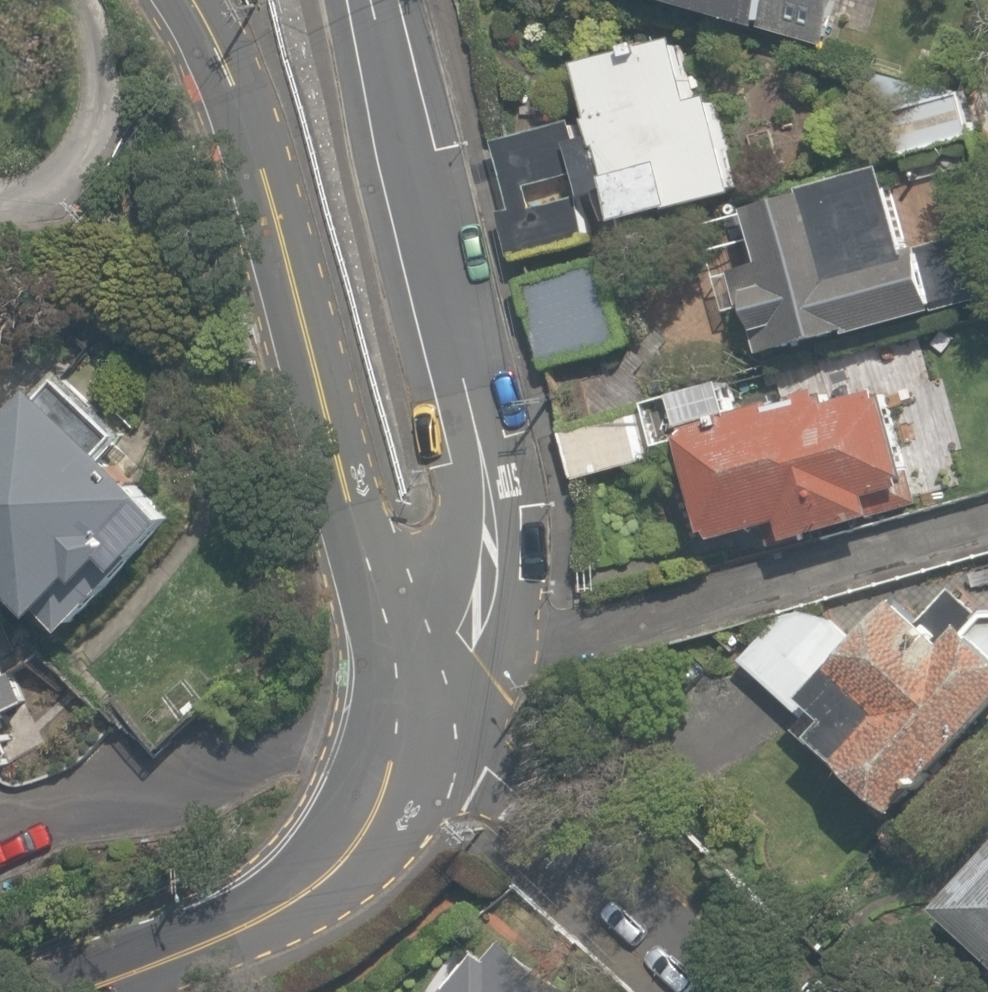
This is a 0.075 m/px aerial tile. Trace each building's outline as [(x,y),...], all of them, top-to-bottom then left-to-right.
[(790,48),(803,0),(611,0),(790,48)] [(599,142),(580,149),(572,125),(504,147),(528,222),(502,231),(515,271),(598,244),(585,204),(616,194),(630,236),(747,197),(716,103),(700,108),(682,52),(581,85),(599,142)] [(962,94),(894,117),(907,155),(975,132),(962,94)] [(890,178),(756,213),(769,265),(739,273),(763,363),(940,317),(923,252),(970,240),(953,175),(893,190),(890,178)] [(607,262),(514,294),(545,381),(638,349),(607,262)] [(75,662),(191,537),(108,459),(121,444),(51,379),(0,433),(0,592),(75,662)] [(687,444),(709,547),(785,531),(789,550),(880,530),(876,511),(910,504),(888,401),(687,444)] [(650,406),(559,430),(574,486),(665,462),(650,406)] [(743,662),(800,722),(823,699),(796,671),(823,645),(793,614),(743,662)] [(895,619),(830,685),(874,727),(836,767),(896,826),(987,732),(987,660),(965,638),(940,663),(895,619)] [(23,710),(0,666),(0,722),(23,710)] [(987,969),(987,864),(936,923),(987,969)] [(488,946),(456,991),(552,991),(488,946)]
